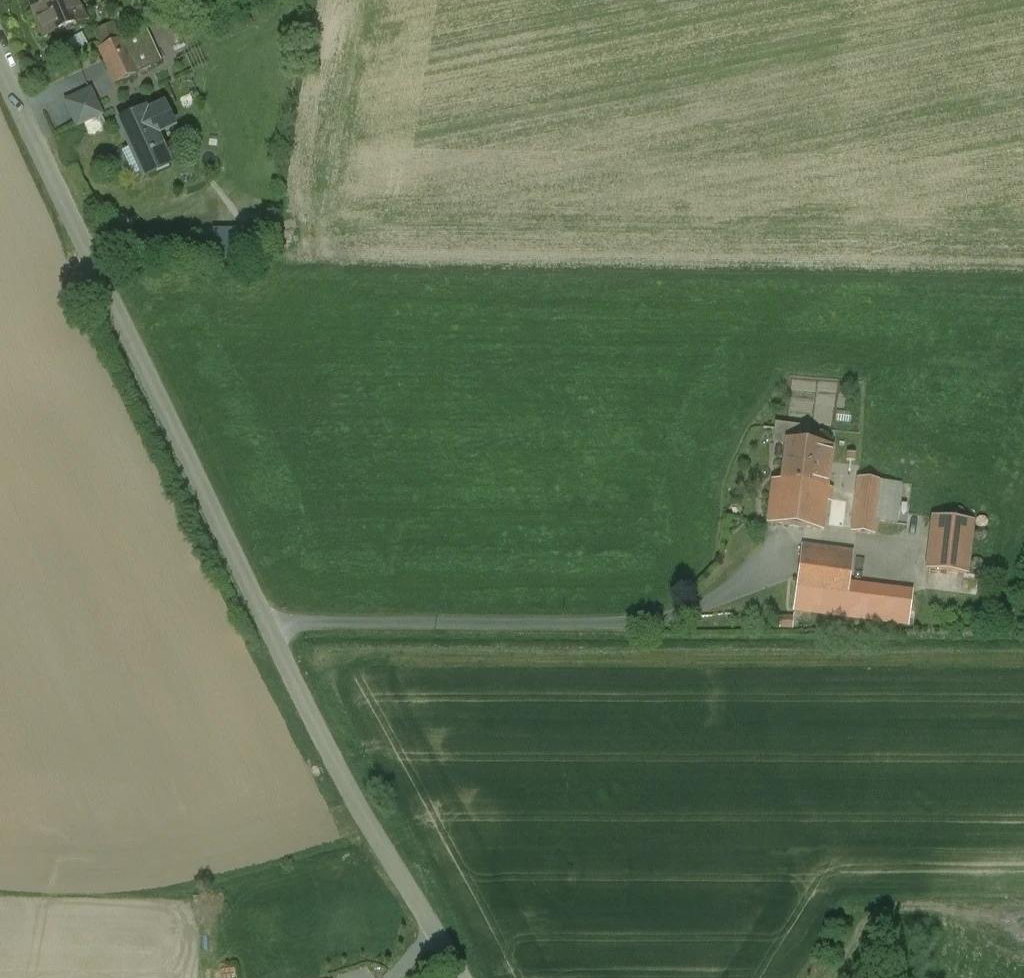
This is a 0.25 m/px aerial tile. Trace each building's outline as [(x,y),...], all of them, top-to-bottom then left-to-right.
[(44,37),(84,20),(76,0),(28,0),(44,37)] [(102,45),(123,36),(117,22),(96,30),(102,45)] [(131,33),(99,48),(106,64),(109,62),(119,82),(148,69),(131,33)] [(90,90),(65,101),(77,126),(100,115),(106,129),(108,128),(90,90)] [(164,107),(146,115),(144,111),(120,123),(144,176),(169,165),(155,134),(172,126),(164,107)] [(775,441),(787,442),(788,440),(808,443),(810,428),(777,423),(775,441)] [(782,481),(827,486),(832,446),(808,443),(788,440),(787,442),(782,481)] [(873,533),(874,520),(896,522),(900,483),(859,478),(852,531),(873,533)] [(782,481),(774,480),(769,523),(821,529),(825,500),(827,487),(827,486),(782,481)] [(972,521),(933,516),(926,568),(966,573),(972,521)] [(853,552),(803,545),(794,608),(844,614),(849,583),(853,552)] [(849,583),(844,614),(908,623),(912,591),(849,583)]
